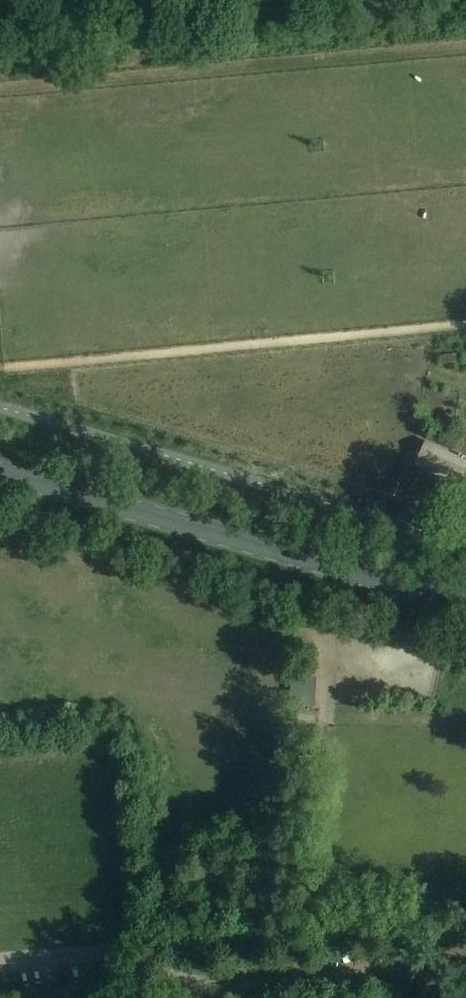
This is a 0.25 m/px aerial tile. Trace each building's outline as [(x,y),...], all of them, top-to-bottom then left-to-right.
[(415,465),(456,485),(461,475),(465,477),(465,457),(462,455),(461,458),(426,441),(415,465)]
